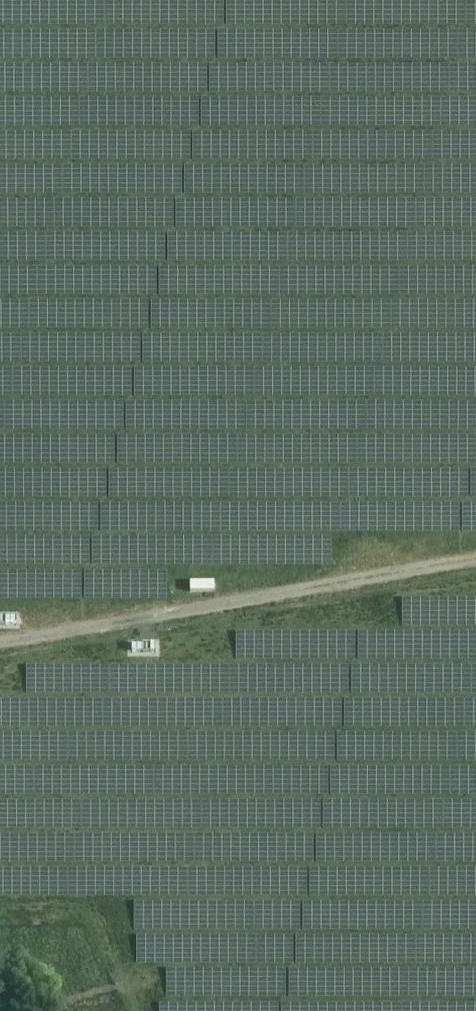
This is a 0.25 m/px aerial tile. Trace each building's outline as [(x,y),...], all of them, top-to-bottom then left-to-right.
[(0,619),(0,628),(25,624),(23,615),(0,619)]
